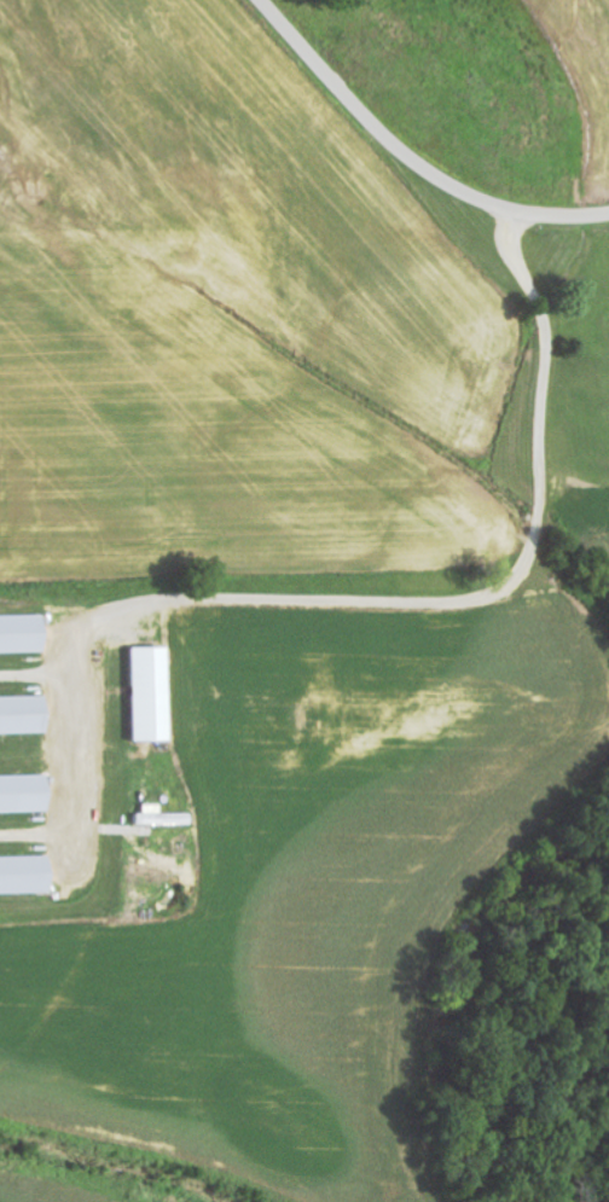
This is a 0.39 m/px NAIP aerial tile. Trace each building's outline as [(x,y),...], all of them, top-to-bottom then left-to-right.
[(50,653),(50,616),(0,617),(0,654),(50,653)] [(175,742),(172,647),(136,648),(138,742),(175,742)] [(52,734),(51,697),(0,698),(0,735),(52,734)] [(53,775),(0,777),(0,813),(54,812),(53,775)] [(194,814),(164,815),(164,804),(146,805),(146,814),(139,815),(139,826),(195,824),(194,814)] [(56,894),(55,857),(0,858),(0,895),(56,894)]
